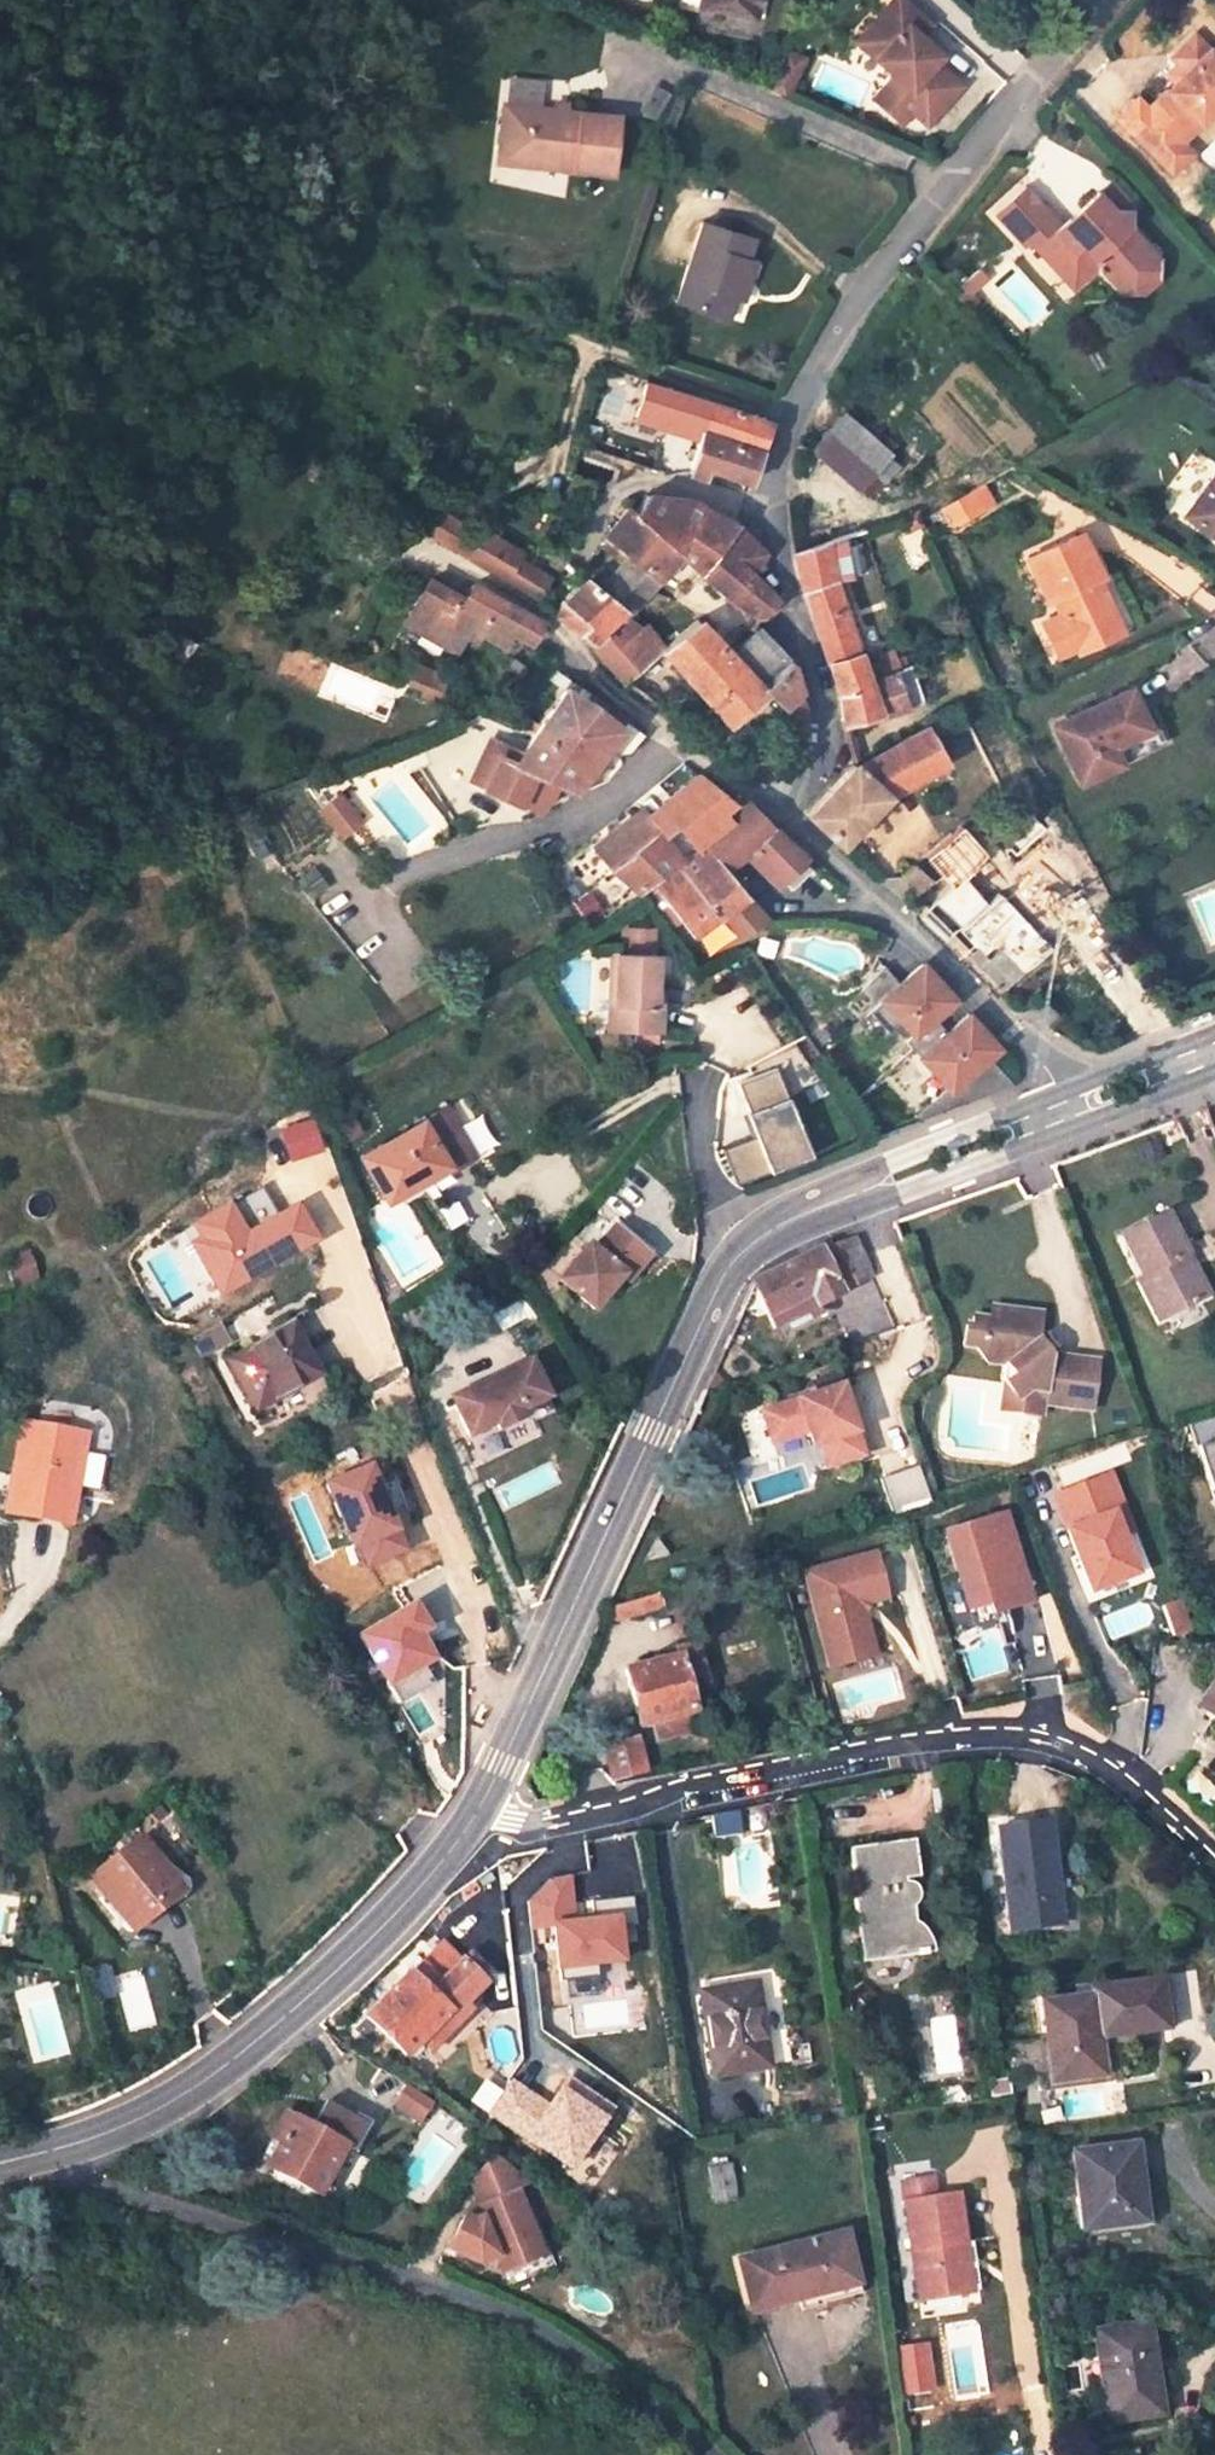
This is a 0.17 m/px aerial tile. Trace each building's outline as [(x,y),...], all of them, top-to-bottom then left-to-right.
[(703,4),(757,15),(760,0),(704,0),(703,4)] [(909,0),(891,0),(856,38),(895,73),(911,87),(900,99),(927,123),(962,84),(936,60),(943,53),(921,33),(909,22),(920,10),(909,0)] [(932,21),(920,10),(909,22),(921,33),(932,21)] [(1214,111),(1214,53),(1195,32),(1171,56),(1177,61),(1187,71),(1176,82),(1150,111),(1157,118),(1148,127),(1164,144),(1179,160),(1183,165),(1193,153),(1185,143),(1214,111)] [(806,56),(786,48),(769,90),(789,98),(806,56)] [(1166,72),(1176,82),(1187,71),(1177,61),(1166,72)] [(900,99),(911,87),(895,73),(884,85),(900,99)] [(1150,111),(1139,99),(1131,108),(1148,127),(1157,118),(1150,111)] [(619,115),(505,107),(502,157),(553,161),(553,169),(615,174),(619,115)] [(1121,120),(1139,137),(1148,127),(1131,108),(1121,120)] [(1139,137),(1176,174),(1183,165),(1179,160),(1164,144),(1148,127),(1139,137)] [(502,157),(501,166),(553,169),(553,161),(502,157)] [(1130,211),(1105,184),(1077,213),(1083,219),(1097,206),(1115,226),(1130,211)] [(1085,221),(1066,238),(1021,188),(990,216),(1021,250),(1024,247),(1050,276),(1060,267),(1077,286),(1091,273),(1108,291),(1144,257),(1115,226),(1097,206),(1083,219),(1085,221)] [(754,237),(703,222),(679,302),(731,318),(737,295),(748,257),(754,237)] [(746,298),(757,261),(748,257),(737,295),(746,298)] [(1134,302),(1155,283),(1154,269),(1144,257),(1108,291),(1116,300),(1134,302)] [(1077,286),(1060,267),(1050,276),(1067,295),(1077,286)] [(636,417),(698,436),(688,471),(706,477),(709,466),(749,479),(771,423),(647,381),(636,417)] [(841,417),(816,448),(871,495),(897,467),(887,458),(898,445),(858,410),(847,422),(841,417)] [(1186,509),(1214,531),(1214,470),(1186,509)] [(951,530),(996,504),(984,482),(938,508),(951,530)] [(647,492),(634,510),(683,553),(708,575),(729,546),(752,570),(765,550),(738,523),(695,497),(647,492)] [(441,504),(437,533),(538,594),(550,574),(518,555),(523,547),(489,527),(481,539),(465,529),(469,522),(441,504)] [(627,554),(659,581),(683,553),(634,510),(627,504),(604,534),(627,554)] [(908,515),(912,527),(923,523),(918,511),(908,515)] [(1103,578),(1082,534),(1027,561),(1049,606),(1055,603),(1078,649),(1110,634),(1101,616),(1113,611),(1098,580),(1103,578)] [(863,663),(857,647),(836,581),(828,541),(795,552),(805,592),(842,692),(846,717),(880,704),(883,714),(908,705),(895,669),(869,679),(863,663)] [(708,575),(724,588),(719,593),(733,605),(737,600),(747,608),(752,613),(763,614),(777,597),(752,570),(729,546),(708,575)] [(623,614),(625,611),(629,614),(659,581),(627,554),(598,585),(585,573),(561,598),(557,612),(593,641),(591,644),(624,682),(638,672),(664,648),(645,625),(641,629),(623,614)] [(474,649),(482,636),(504,647),(510,634),(529,643),(539,622),(470,589),(462,606),(426,588),(404,635),(456,659),(464,644),(474,649)] [(733,605),(743,614),(747,608),(737,600),(733,605)] [(1121,628),(1113,611),(1101,616),(1110,634),(1121,628)] [(662,650),(729,725),(767,690),(763,687),(732,654),(699,619),(662,650)] [(789,656),(760,627),(732,654),(763,687),(789,656)] [(907,664),(902,648),(895,649),(863,663),(869,679),(895,669),(907,664)] [(794,662),(789,656),(763,687),(767,690),(781,703),(785,707),(801,691),(794,662)] [(600,697),(572,678),(566,687),(595,707),(598,702),(600,697)] [(595,707),(566,687),(540,724),(537,728),(573,745),(595,707)] [(1130,688),(1052,725),(1079,782),(1121,762),(1112,744),(1148,727),(1130,688)] [(781,703),(775,712),(799,735),(774,748),(786,770),(806,760),(806,709),(801,691),(785,707),(781,703)] [(539,772),(578,790),(608,750),(619,758),(628,758),(644,737),(598,702),(595,707),(573,745),(537,728),(535,731),(522,750),(515,761),(539,772)] [(540,724),(529,718),(525,724),(535,731),(537,728),(540,724)] [(892,793),(948,762),(926,724),(855,763),(808,813),(842,846),(892,793)] [(1148,727),(1112,744),(1121,762),(1164,741),(1156,724),(1148,727)] [(515,761),(522,750),(496,737),(476,781),(524,803),(539,772),(515,761)] [(646,900),(686,864),(689,867),(735,826),(725,815),(734,804),(699,777),(648,823),(643,818),(597,856),(618,877),(646,900)] [(318,809),(341,839),(364,821),(341,791),(318,809)] [(801,855),(747,797),(739,822),(735,826),(689,867),(682,873),(698,892),(723,871),(745,853),(772,882),(780,875),(800,857),(801,855)] [(789,885),(809,867),(800,857),(780,875),(789,885)] [(931,881),(915,867),(903,878),(911,896),(931,881)] [(723,871),(698,892),(721,917),(744,897),(723,871)] [(657,896),(676,919),(695,940),(721,917),(698,892),(682,873),(657,896)] [(676,919),(657,896),(645,906),(643,908),(663,931),(676,919)] [(721,917),(740,938),(762,919),(744,897),(721,917)] [(653,1036),(653,1033),(663,1033),(663,1007),(663,986),(655,986),(655,951),(651,951),(651,928),(622,928),(622,950),(609,950),(608,1033),(637,1033),(637,1035),(653,1036)] [(871,1011),(891,1032),(903,1021),(915,1033),(908,1040),(922,1055),(949,1031),(936,1017),(956,999),(922,964),(900,984),(871,1011)] [(884,966),(846,1009),(859,1022),(871,1011),(900,984),(884,966)] [(1036,995),(1029,1003),(1043,1017),(1051,1009),(1036,995)] [(922,1055),(950,1085),(935,1100),(944,1110),(1015,1079),(991,1054),(994,1050),(991,1046),(996,1041),(969,1012),(968,1014),(949,1031),(922,1055)] [(784,1068),(739,1080),(755,1137),(726,1145),(736,1181),(810,1160),(784,1068)] [(922,1120),(944,1110),(935,1100),(918,1115),(922,1120)] [(441,1112),(425,1122),(365,1156),(391,1200),(447,1166),(450,1171),(469,1160),(441,1112)] [(227,1245),(249,1222),(224,1198),(202,1221),(227,1245)] [(1165,1212),(1121,1234),(1142,1277),(1135,1280),(1157,1320),(1200,1299),(1179,1257),(1186,1253),(1165,1212)] [(650,1256),(615,1228),(596,1252),(590,1247),(561,1282),(595,1310),(623,1277),(629,1282),(650,1256)] [(812,1305),(870,1278),(853,1236),(819,1248),(749,1284),(773,1331),(805,1314),(809,1321),(818,1316),(812,1305)] [(1208,1295),(1186,1253),(1179,1257),(1200,1299),(1208,1295)] [(1091,1410),(1097,1361),(1049,1355),(1037,1340),(1041,1314),(991,1308),(990,1320),(973,1318),(972,1327),(966,1326),(963,1347),(976,1348),(988,1363),(1006,1365),(1014,1375),(1004,1383),(1017,1400),(1016,1412),(1041,1416),(1043,1404),(1091,1410)] [(230,1338),(221,1323),(194,1340),(202,1354),(230,1338)] [(320,1374),(293,1327),(233,1360),(259,1408),(320,1374)] [(531,1360),(452,1398),(471,1436),(498,1423),(501,1429),(525,1417),(522,1411),(550,1397),(531,1360)] [(818,1393),(765,1409),(775,1440),(811,1429),(815,1444),(833,1438),(841,1462),(864,1454),(839,1371),(814,1379),(818,1393)] [(1000,1411),(1016,1412),(1017,1400),(1004,1383),(1000,1411)] [(86,1435),(23,1424),(8,1513),(70,1524),(76,1486),(66,1485),(71,1457),(81,1459),(86,1435)] [(66,1485),(76,1486),(81,1459),(71,1457),(66,1485)] [(918,1466),(881,1479),(893,1516),(931,1504),(918,1466)] [(1119,1501),(1108,1473),(1059,1493),(1068,1515),(1062,1517),(1091,1591),(1136,1572),(1121,1535),(1109,1505),(1119,1501)] [(1131,1531),(1119,1501),(1109,1505),(1121,1535),(1131,1531)] [(1002,1514),(944,1532),(975,1632),(1010,1621),(1006,1608),(1030,1601),(1002,1514)] [(873,1554),(805,1573),(835,1683),(879,1670),(863,1613),(867,1603),(886,1598),(873,1554)] [(628,1616),(657,1607),(653,1594),(624,1604),(628,1616)] [(1179,1598),(1162,1604),(1174,1633),(1190,1627),(1179,1598)] [(602,1610),(607,1623),(628,1616),(624,1604),(602,1610)] [(679,1657),(627,1671),(640,1725),(656,1721),(693,1711),(702,1709),(697,1688),(705,1686),(695,1646),(678,1651),(679,1657)] [(1203,1706),(1214,1714),(1214,1687),(1203,1706)] [(660,1740),(698,1730),(693,1711),(656,1721),(660,1740)] [(618,1745),(605,1748),(614,1781),(644,1773),(636,1737),(618,1742),(618,1745)] [(1048,1822),(997,1828),(1009,1930),(1061,1925),(1048,1822)] [(179,1886),(140,1839),(92,1878),(131,1926),(179,1886)] [(912,1839),(851,1848),(858,1900),(855,1900),(862,1961),(932,1952),(932,1949),(931,1942),(926,1932),(920,1926),(915,1923),(913,1908),(915,1905),(918,1897),(917,1889),(912,1883),(905,1882),(905,1878),(917,1876),(912,1839)] [(623,1916),(575,1919),(573,1878),(527,1881),(530,1931),(553,1929),(556,1971),(626,1967),(623,1916)] [(482,1980),(440,1940),(368,2016),(407,2055),(422,2040),(429,2047),(455,2018),(449,2013),(464,1997),(482,1980)] [(130,2030),(156,2022),(140,1969),(114,1976),(130,2030)] [(752,1986),(704,1993),(717,2072),(766,2065),(752,1986)] [(1092,1996),(1043,2002),(1053,2080),(1102,2074),(1092,1996)] [(455,2018),(470,2003),(464,1997),(449,2013),(455,2018)] [(418,2120),(430,2102),(403,2085),(392,2102),(418,2120)] [(345,2146),(295,2119),(270,2164),(329,2198),(346,2170),(335,2163),(345,2146)] [(1132,2146),(1073,2153),(1080,2206),(1089,2205),(1092,2228),(1141,2221),(1132,2146)] [(530,2184),(491,2156),(474,2177),(485,2203),(481,2204),(485,2215),(480,2217),(472,2211),(451,2242),(477,2263),(501,2253),(509,2271),(545,2257),(518,2189),(530,2184)] [(733,2198),(728,2165),(710,2168),(715,2200),(733,2198)] [(900,2183),(916,2303),(962,2296),(955,2247),(964,2245),(957,2198),(935,2200),(932,2179),(900,2183)] [(807,2243),(738,2260),(750,2308),(796,2297),(818,2291),(821,2301),(856,2293),(842,2239),(809,2247),(807,2243)] [(970,2295),(964,2245),(955,2247),(962,2296),(970,2295)] [(796,2297),(799,2307),(821,2301),(818,2291),(796,2297)] [(1145,2326),(1095,2334),(1108,2422),(1152,2415),(1146,2366),(1151,2365),(1145,2326)]
